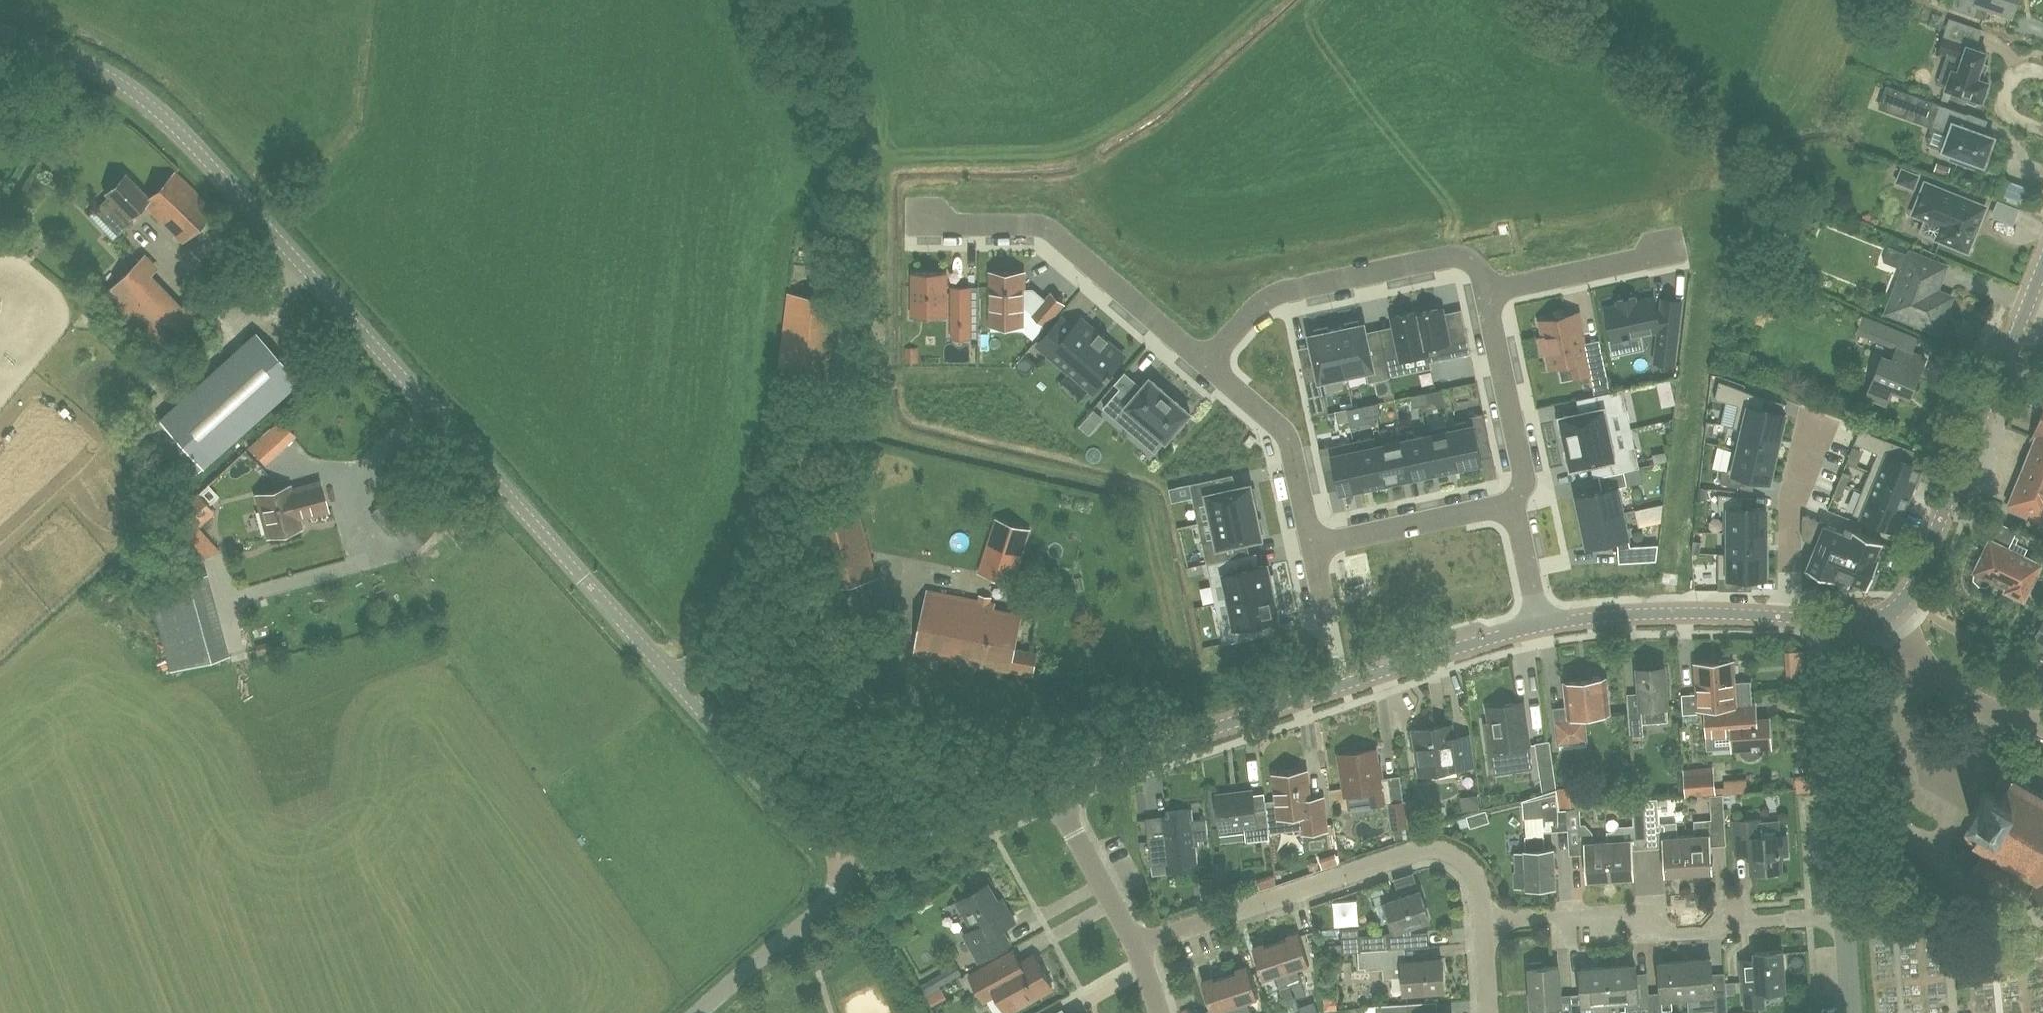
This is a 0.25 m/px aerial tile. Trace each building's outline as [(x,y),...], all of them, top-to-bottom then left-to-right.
[(1952,7),(1984,19),(1989,5),(2012,14),(2017,0),(1955,0),(1952,7)] [(1947,30),(1965,36),(1970,24),(1951,17),(1947,30)] [(1987,52),(1944,36),(1939,51),(1963,59),(1959,71),(1953,69),(1946,88),(1968,95),(1968,101),(1976,104),(1980,99),(1983,100),(1989,81),(1983,79),(1989,64),(1983,62),(1987,52)] [(1964,126),(1968,114),(1895,88),(1887,109),(1933,126),(1950,132),(1943,150),(1953,154),(1951,159),(1973,167),(1975,162),(1984,165),(1994,137),(1980,131),(1964,126)] [(1903,169),(1897,182),(1914,189),(1919,176),(1903,169)] [(144,206),(145,207),(183,243),(215,211),(176,173),(150,200),(144,206)] [(132,220),(145,207),(144,206),(150,200),(125,176),(107,196),(110,198),(91,218),(115,243),(125,232),(126,232),(135,222),(132,220)] [(1926,183),(1918,203),(1930,208),(1921,232),(1968,251),(1986,207),(1926,183)] [(1994,223),(2015,230),(2021,211),(1999,205),(1994,223)] [(1891,252),(1888,267),(1904,270),(1907,255),(1891,252)] [(145,253),(103,294),(161,355),(204,314),(190,300),(183,306),(151,275),(159,268),(145,253)] [(1912,255),(1912,256),(1906,271),(1891,311),(1937,329),(1949,298),(1938,294),(1936,287),(1943,268),(1912,255)] [(947,273),(913,273),(913,317),(925,317),(935,317),(947,317),(947,273)] [(991,273),(990,313),(990,325),(1024,325),(1024,313),(1024,309),(1027,309),(1045,325),(1064,304),(1051,293),(1045,300),(1033,290),(1029,294),(1024,294),(1025,273),(991,273)] [(971,339),(971,287),(953,287),(953,339),(971,339)] [(1630,339),(1630,337),(1658,331),(1655,362),(1674,364),(1680,313),(1661,310),(1656,311),(1653,297),(1636,301),(1635,297),(1617,301),(1618,304),(1606,307),(1613,340),(1624,338),(1624,341),(1630,339)] [(1470,353),(1465,330),(1448,333),(1443,308),(1420,313),(1419,313),(1427,348),(1439,345),(1442,359),(1470,353)] [(1384,348),(1389,373),(1404,370),(1402,360),(1429,354),(1427,348),(1419,313),(1420,313),(1419,311),(1391,317),(1397,344),(1384,348)] [(1579,313),(1564,316),(1554,318),(1540,321),(1543,337),(1539,337),(1542,354),(1546,353),(1550,369),(1572,364),(1575,378),(1591,374),(1588,360),(1589,360),(1589,359),(1579,313)] [(1038,345),(1092,392),(1124,355),(1107,341),(1108,340),(1099,332),(1098,333),(1082,319),(1074,328),(1062,318),(1038,345)] [(1358,320),(1344,324),(1344,327),(1337,329),(1347,375),(1366,371),(1368,383),(1390,378),(1389,373),(1384,348),(1370,350),(1364,323),(1359,324),(1358,320)] [(1883,326),(1877,339),(1894,346),(1899,332),(1883,326)] [(1309,398),(1323,394),(1320,381),(1347,375),(1337,329),(1329,331),(1328,327),(1313,330),(1314,334),(1309,335),(1315,365),(1302,367),(1309,398)] [(140,437),(183,486),(299,382),(256,333),(140,437)] [(1913,353),(1899,347),(1899,348),(1894,361),(1884,357),(1881,363),(1876,360),(1871,373),(1876,375),(1874,381),(1868,396),(1887,404),(1893,389),(1911,396),(1926,358),(1913,353)] [(1589,359),(1589,360),(1592,374),(1596,395),(1611,392),(1603,356),(1589,359)] [(1175,400),(1175,399),(1173,398),(1173,397),(1168,393),(1166,391),(1165,392),(1152,380),(1150,378),(1149,380),(1133,398),(1121,388),(1104,408),(1126,427),(1137,414),(1165,439),(1166,441),(1168,439),(1167,439),(1189,414),(1190,413),(1189,411),(1188,412),(1175,400)] [(1627,410),(1623,389),(1611,392),(1596,395),(1598,409),(1579,413),(1560,417),(1561,420),(1557,421),(1560,435),(1564,435),(1565,443),(1614,432),(1610,414),(1627,410)] [(1772,411),(1762,408),(1765,397),(1741,391),(1739,403),(1748,405),(1743,428),(1751,430),(1772,435),(1780,437),(1785,414),(1772,411)] [(1418,394),(1421,406),(1429,404),(1426,392),(1418,394)] [(1411,396),(1413,407),(1421,406),(1418,394),(1411,396)] [(1371,404),(1373,416),(1381,414),(1378,402),(1371,404)] [(1363,406),(1365,417),(1373,416),(1371,404),(1363,406)] [(1347,409),(1337,411),(1339,421),(1349,419),(1347,409)] [(1459,467),(1482,462),(1477,439),(1488,437),(1483,413),(1470,416),(1471,421),(1451,425),(1459,467)] [(2034,436),(2042,439),(2042,414),(2034,436)] [(1712,435),(1715,423),(1707,421),(1705,434),(1712,435)] [(1433,451),(1437,472),(1459,467),(1451,425),(1428,430),(1424,431),(1428,452),(1433,451)] [(1767,456),(1775,458),(1780,437),(1772,435),(1751,430),(1743,428),(1738,449),(1746,451),(1767,456)] [(1901,458),(1906,447),(1860,429),(1854,443),(1878,453),(1870,472),(1879,475),(1881,476),(1892,481),(1898,483),(1910,488),(1912,489),(1921,466),(1901,458)] [(1424,431),(1402,435),(1411,477),(1433,473),(1437,472),(1433,451),(1428,452),(1424,431)] [(1618,451),(1614,432),(1565,443),(1567,451),(1564,451),(1567,466),(1570,465),(1571,468),(1590,464),(1609,460),(1612,473),(1624,471),(1640,468),(1635,447),(1618,451)] [(1385,461),(1390,482),(1411,477),(1402,435),(1381,440),(1376,441),(1380,462),(1385,461)] [(1353,441),(1363,488),(1390,482),(1385,461),(1380,462),(1376,441),(1375,436),(1353,441)] [(2034,436),(2033,438),(2037,439),(2009,508),(2037,519),(2040,513),(2042,514),(2042,439),(2034,436)] [(1363,488),(1353,441),(1319,448),(1324,472),(1336,469),(1341,492),(1363,488)] [(1720,482),(1744,488),(1746,476),(1756,478),(1769,482),(1775,458),(1767,456),(1746,451),(1738,449),(1732,472),(1723,470),(1720,482)] [(1624,471),(1612,473),(1599,476),(1602,490),(1577,496),(1582,521),(1623,512),(1618,487),(1627,485),(1624,471)] [(1850,474),(1843,471),(1841,475),(1838,482),(1846,485),(1850,474)] [(1879,475),(1870,472),(1862,492),(1871,495),(1873,496),(1884,501),(1890,503),(1902,508),(1904,509),(1912,489),(1910,488),(1898,483),(1892,481),(1881,476),(1879,475)] [(1208,501),(1212,521),(1256,511),(1255,503),(1258,503),(1255,488),(1251,489),(1250,485),(1216,492),(1213,479),(1190,484),(1194,504),(1208,501)] [(1846,485),(1838,482),(1834,493),(1841,496),(1846,485)] [(301,500),(306,516),(327,510),(319,483),(291,491),(294,503),(301,500)] [(294,503),(291,491),(289,487),(257,496),(268,537),(300,528),(298,518),(306,516),(301,500),(294,503)] [(1853,514),(1892,530),(1895,531),(1904,509),(1902,508),(1890,503),(1884,501),(1873,496),(1871,495),(1862,492),(1853,514)] [(161,527),(179,547),(178,548),(189,559),(220,551),(198,528),(213,514),(195,494),(161,527)] [(1742,508),(1743,496),(1719,496),(1718,508),(1728,508),(1728,532),(1736,532),(1758,532),(1766,532),(1766,508),(1752,508),(1742,508)] [(1258,519),(1256,511),(1212,521),(1216,540),(1202,543),(1207,563),(1230,558),(1227,545),(1262,538),(1261,534),(1265,533),(1262,518),(1258,519)] [(1616,540),(1629,538),(1623,512),(1582,521),(1587,547),(1616,540)] [(1802,526),(1806,527),(1811,517),(1804,514),(1802,518),(1802,526)] [(831,590),(877,577),(860,517),(814,529),(831,590)] [(995,517),(978,573),(1014,584),(1032,529),(995,517)] [(1818,520),(1811,517),(1806,527),(1813,530),(1818,520)] [(1813,530),(1820,533),(1824,524),(1825,524),(1825,523),(1818,520),(1813,530)] [(2041,564),(2008,549),(2017,531),(1999,522),(1975,572),(1975,580),(1980,586),(1987,586),(1993,580),(2008,588),(2006,591),(2024,600),(2041,564)] [(1816,544),(1806,568),(1807,569),(1806,573),(1821,579),(1823,575),(1833,579),(1835,574),(1867,587),(1868,585),(1872,586),(1878,571),(1874,569),(1879,559),(1875,557),(1882,541),(1846,526),(1843,532),(1825,524),(1824,524),(1820,533),(1816,544)] [(1813,530),(1806,527),(1802,526),(1802,538),(1809,541),(1813,530)] [(1816,544),(1820,533),(1813,530),(1809,541),(1816,544)] [(1758,554),(1766,554),(1766,532),(1758,532),(1736,532),(1728,532),(1728,554),(1736,554),(1758,554)] [(1700,553),(1701,541),(1693,540),(1692,553),(1700,553)] [(1619,563),(1656,560),(1658,544),(1630,546),(1618,547),(1619,563)] [(1721,590),(1742,590),(1742,578),(1752,578),(1766,578),(1766,554),(1758,554),(1736,554),(1728,554),(1728,578),(1718,578),(1718,589),(1718,590),(1721,590)] [(1225,581),(1229,600),(1277,590),(1273,574),(1270,575),(1268,564),(1240,570),(1237,557),(1230,558),(1207,563),(1211,584),(1225,581)] [(219,657),(198,577),(150,590),(171,670),(217,657),(219,657)] [(1280,606),(1277,590),(1229,600),(1233,620),(1219,623),(1224,643),(1254,637),(1251,623),(1279,618),(1277,607),(1280,606)] [(1034,675),(1038,654),(1015,649),(1021,616),(986,609),(987,603),(927,592),(915,652),(1034,675)] [(2033,641),(2042,647),(2042,624),(2033,641)] [(1697,686),(1698,693),(1682,694),(1683,713),(1699,712),(1699,714),(1706,713),(1706,708),(1736,706),(1750,705),(1748,682),(1735,683),(1733,661),(1732,661),(1729,658),(1720,659),(1717,662),(1695,664),(1697,686)] [(1643,712),(1630,713),(1632,737),(1645,736),(1644,724),(1670,722),(1665,666),(1639,668),(1643,712)] [(1592,680),(1565,683),(1568,711),(1556,712),(1559,735),(1586,732),(1585,716),(1611,713),(1607,678),(1604,679),(1601,676),(1595,677),(1592,680)] [(1495,751),(1531,745),(1527,718),(1522,719),(1519,703),(1489,707),(1495,751)] [(1757,719),(1756,705),(1750,705),(1736,706),(1706,708),(1706,713),(1707,724),(1713,723),(1714,737),(1733,736),(1734,749),(1740,749),(1741,754),(1745,757),(1750,760),(1755,760),(1760,757),(1763,752),(1764,747),(1772,746),(1770,719),(1757,719)] [(1422,774),(1432,773),(1433,778),(1457,775),(1456,769),(1472,767),(1468,735),(1453,737),(1452,726),(1416,731),(1422,774)] [(1536,744),(1540,771),(1554,769),(1550,742),(1536,744)] [(1386,804),(1382,777),(1382,775),(1380,776),(1376,750),(1342,754),(1347,795),(1370,792),(1372,806),(1386,804)] [(1283,837),(1280,817),(1302,814),(1304,832),(1327,830),(1323,798),(1310,800),(1307,771),(1275,775),(1280,812),(1268,814),(1270,838),(1283,837)] [(1687,795),(1715,794),(1714,772),(1685,773),(1687,795)] [(2042,790),(2041,794),(2025,785),(2027,781),(2025,780),(2023,784),(2006,774),(2000,775),(1997,781),(1998,787),(1995,793),(1986,788),(1970,815),(1979,820),(1975,826),(1969,828),(1966,833),(1967,839),(1985,850),(1983,853),(1969,877),(2021,908),(2031,892),(2033,890),(2042,896),(2042,791),(2042,790)] [(1560,791),(1565,809),(1586,804),(1582,786),(1560,791)] [(1571,848),(1569,809),(1560,810),(1557,788),(1540,794),(1542,812),(1544,812),(1545,832),(1569,831),(1570,848),(1571,848)] [(1270,838),(1268,814),(1267,811),(1255,812),(1253,790),(1217,794),(1221,830),(1245,828),(1247,841),(1270,838)] [(1726,817),(1725,802),(1725,795),(1712,796),(1713,821),(1714,822),(1727,821),(1726,817)] [(1486,810),(1483,796),(1464,799),(1466,813),(1486,810)] [(1659,798),(1646,799),(1648,825),(1661,824),(1660,806),(1659,799),(1659,798)] [(1648,825),(1646,799),(1633,800),(1635,825),(1648,825)] [(1393,830),(1408,828),(1405,801),(1390,803),(1393,830)] [(1592,832),(1582,833),(1582,820),(1585,820),(1584,807),(1581,807),(1569,809),(1571,848),(1586,847),(1587,880),(1612,878),(1609,841),(1608,841),(1592,842),(1592,832)] [(1151,865),(1167,863),(1167,867),(1172,866),(1173,872),(1199,869),(1196,845),(1199,845),(1199,840),(1208,839),(1206,819),(1193,820),(1191,808),(1166,811),(1168,829),(1162,830),(1163,836),(1148,838),(1151,865)] [(1489,821),(1485,810),(1466,816),(1470,827),(1489,821)] [(1781,854),(1788,854),(1787,835),(1762,837),(1761,819),(1736,820),(1738,854),(1752,853),(1753,872),(1767,872),(1768,875),(1780,875),(1780,871),(1782,871),(1781,854)] [(1712,848),(1711,825),(1697,826),(1697,836),(1688,837),(1690,874),(1714,873),(1712,848)] [(1678,828),(1663,829),(1664,849),(1666,875),(1690,874),(1688,837),(1678,837),(1678,828)] [(1634,850),(1633,831),(1618,831),(1619,840),(1609,841),(1612,878),(1635,877),(1634,850)] [(1529,887),(1557,886),(1555,849),(1541,850),(1540,836),(1527,837),(1527,851),(1526,851),(1526,852),(1516,853),(1517,872),(1515,873),(1516,887),(1529,887)] [(980,961),(986,958),(1008,945),(1000,930),(1016,921),(1008,907),(1003,910),(989,883),(957,901),(973,929),(964,934),(980,961)] [(1391,933),(1431,920),(1421,891),(1382,904),(1391,933)] [(1309,963),(1308,958),(1299,931),(1288,935),(1289,938),(1277,942),(1282,958),(1291,985),(1302,981),(1297,967),(1309,963)] [(1291,985),(1282,958),(1277,942),(1266,946),(1265,943),(1253,947),(1264,978),(1276,974),(1281,989),(1291,985)] [(1394,963),(1393,958),(1393,949),(1390,949),(1362,951),(1360,951),(1361,968),(1384,967),(1385,978),(1405,977),(1406,993),(1446,990),(1444,960),(1394,963)] [(1786,990),(1784,958),(1783,950),(1755,952),(1756,957),(1739,958),(1740,981),(1744,981),(1746,1007),(1765,1006),(1763,991),(1786,990)] [(1035,956),(1021,964),(1014,952),(971,976),(985,1000),(997,993),(1007,1012),(1053,987),(1035,956)] [(1687,961),(1689,997),(1705,995),(1706,1007),(1716,1007),(1715,995),(1712,959),(1687,961)] [(1673,998),(1689,997),(1687,961),(1660,963),(1663,999),(1664,1011),(1674,1010),(1673,998)] [(1572,994),(1572,1003),(1562,1003),(1560,966),(1542,967),(1542,962),(1531,962),(1533,1006),(1559,1004),(1559,1012),(1573,1012),(1572,994)] [(962,975),(956,965),(920,985),(926,995),(962,975)] [(1238,1012),(1250,1012),(1246,1001),(1258,997),(1248,965),(1237,969),(1238,972),(1226,976),(1238,1012)] [(1609,967),(1611,1002),(1625,1001),(1626,1011),(1633,1011),(1633,1012),(1651,1012),(1650,991),(1639,992),(1637,965),(1609,967)] [(1611,1002),(1609,967),(1581,970),(1583,994),(1572,994),(1573,1012),(1596,1012),(1596,1004),(1611,1002)] [(1226,976),(1215,980),(1214,977),(1202,980),(1213,1012),(1225,1008),(1226,1012),(1238,1012),(1226,976)] [(1341,1012),(1338,997),(1324,1000),(1326,1012),(1337,1012),(1341,1012)] [(1407,1004),(1375,1006),(1375,1012),(1408,1012),(1407,1004)]
